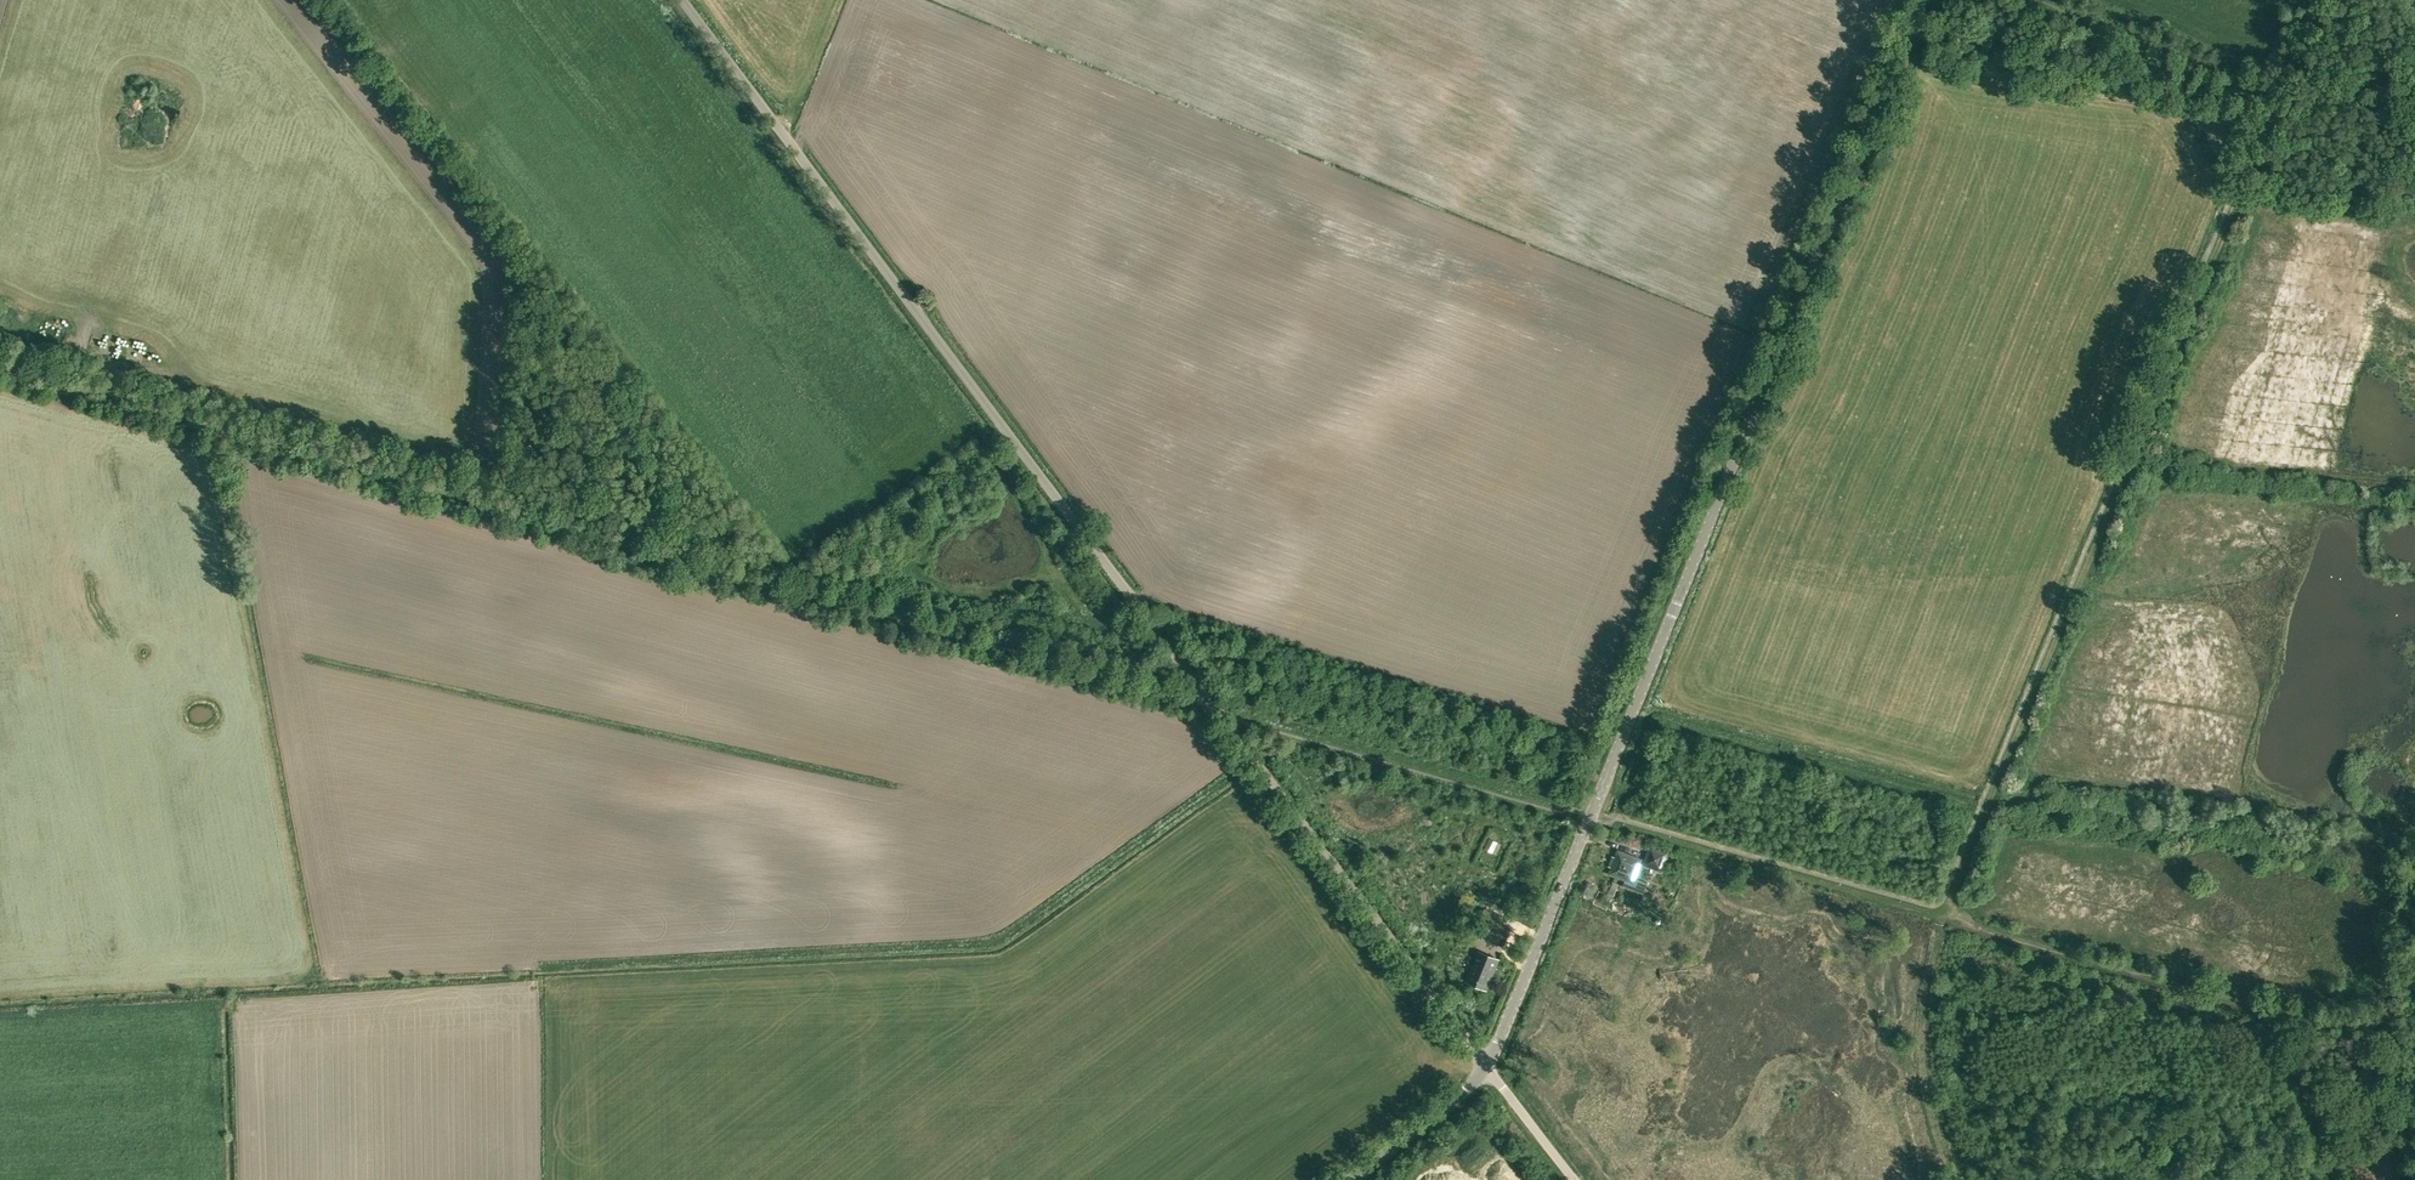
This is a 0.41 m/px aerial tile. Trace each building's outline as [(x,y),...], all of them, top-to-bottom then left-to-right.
[(1667,853),(1651,849),(1647,862),(1663,867),(1667,853)] [(1648,882),(1634,877),(1640,859),(1618,851),(1616,857),(1612,856),(1609,866),(1612,867),(1610,873),(1626,879),(1623,886),(1643,894),(1648,882)] [(1607,893),(1614,896),(1618,884),(1613,882),(1611,888),(1610,887),(1607,893)] [(1511,928),(1502,925),(1505,918),(1484,909),(1481,916),(1490,920),(1482,937),(1504,946),(1511,928)] [(1486,990),(1498,959),(1479,951),(1467,982),(1486,990)]
